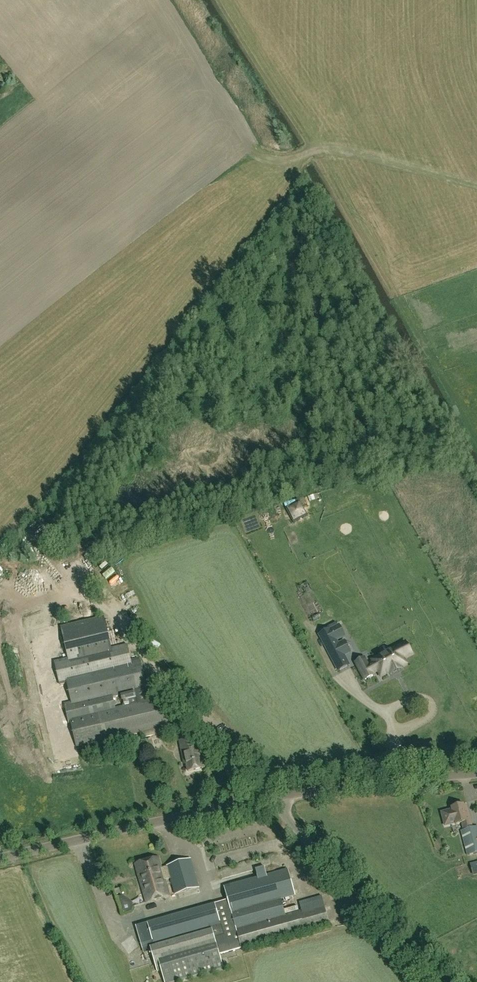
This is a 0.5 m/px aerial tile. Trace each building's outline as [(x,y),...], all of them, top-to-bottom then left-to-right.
[(68,720),(70,720),(76,747),(169,726),(162,697),(148,701),(146,690),(147,689),(141,661),(132,663),(128,645),(112,649),(105,617),(61,627),(69,659),(55,662),(59,679),(66,678),(71,703),(65,704),(68,720)] [(330,629),(319,634),(338,671),(349,665),(336,641),(345,636),(339,625),(330,630),(330,629)] [(364,658),(356,662),(365,680),(373,676),(372,674),(378,671),(381,676),(390,672),(390,673),(391,675),(402,669),(401,668),(400,666),(406,663),(403,658),(412,653),(406,643),(391,651),(382,655),(373,660),(374,663),(368,666),(364,658)] [(394,698),(379,705),(385,717),(400,710),(394,698)] [(418,738),(433,726),(427,719),(413,732),(418,738)] [(187,763),(189,771),(204,768),(200,747),(197,747),(195,738),(181,741),(185,764),(187,763)] [(468,812),(467,805),(464,806),(463,804),(452,807),(452,808),(441,811),(445,824),(455,822),(456,825),(462,823),(464,830),(461,831),(467,855),(476,853),(476,827),(472,828),(468,812)] [(199,888),(193,868),(191,860),(161,868),(159,858),(135,864),(146,903),(169,896),(165,880),(170,879),(175,895),(199,888)] [(228,900),(136,926),(143,953),(151,951),(157,971),(161,970),(164,981),(172,981),(223,968),(220,955),(330,923),(322,894),(300,901),(303,910),(286,915),(281,899),(295,895),(288,869),(224,887),(228,900)]
